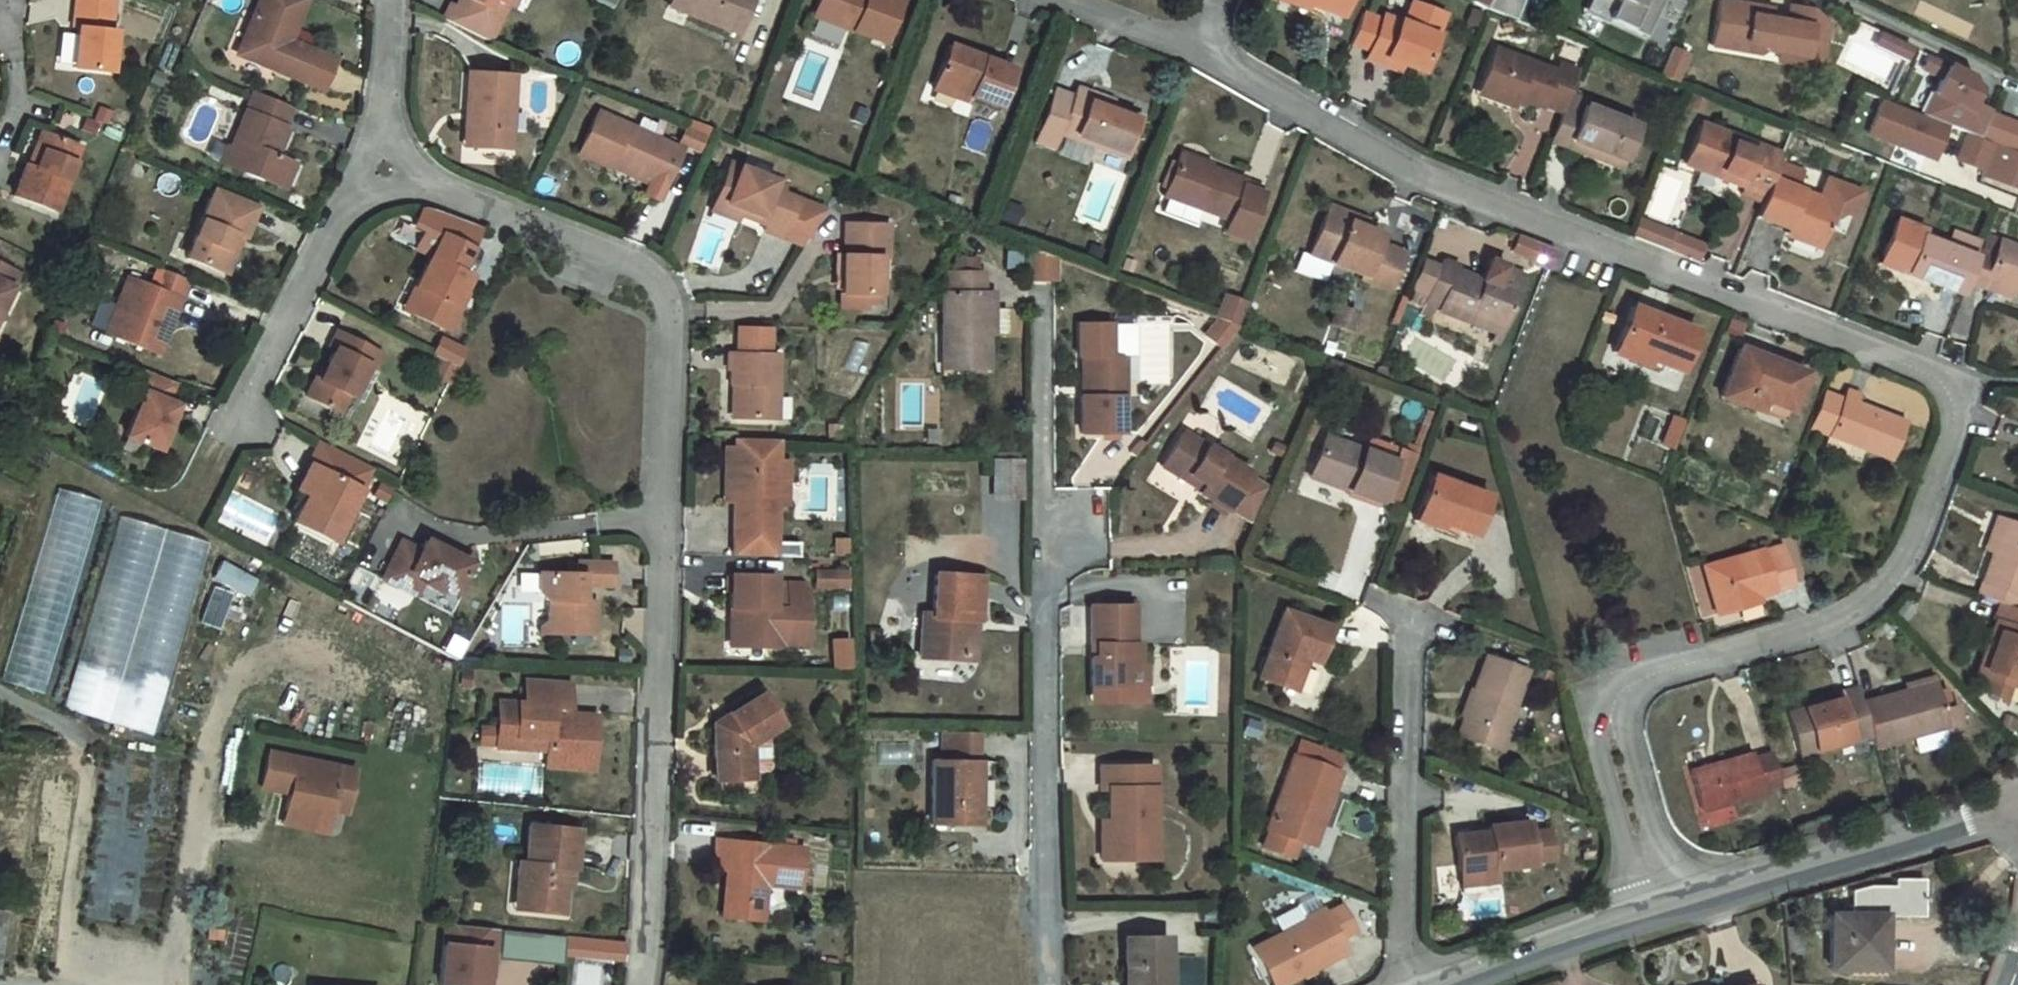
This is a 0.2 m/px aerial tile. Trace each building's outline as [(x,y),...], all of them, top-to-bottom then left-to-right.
[(83,69),(117,72),(120,31),(114,30),(117,0),(85,0),(82,28),(86,29),(83,69)] [(248,53),(313,78),(325,49),(325,48),(301,38),(316,0),(269,0),(248,53)] [(443,10),(489,32),(504,0),(448,0),(443,10)] [(686,3),(727,19),(734,0),(687,0),(686,3)] [(812,10),(890,37),(901,0),(815,0),(812,10)] [(1324,20),(1334,0),(1280,0),(1324,20)] [(1479,8),(1506,20),(1512,6),(1498,0),(1483,0),(1479,8)] [(1599,15),(1607,0),(1580,0),(1576,9),(1597,19),(1599,15)] [(1599,15),(1623,26),(1625,21),(1641,29),(1655,0),(1607,0),(1599,15)] [(1713,2),(1705,47),(1737,53),(1738,44),(1754,46),(1758,53),(1774,56),(1773,64),(1796,68),(1800,44),(1816,47),(1820,26),(1802,11),(1789,9),(1786,24),(1763,20),(1765,10),(1713,2)] [(1360,54),(1356,63),(1372,69),(1375,62),(1390,68),(1409,76),(1423,40),(1421,39),(1429,19),(1402,7),(1393,28),(1374,20),(1372,25),(1360,54)] [(1341,47),(1360,54),(1372,25),(1353,17),(1341,47)] [(1625,21),(1623,26),(1638,34),(1641,29),(1625,21)] [(1888,59),(1895,45),(1878,38),(1872,51),(1888,59)] [(949,44),(934,95),(999,116),(1016,65),(949,44)] [(1738,44),(1737,53),(1752,55),(1758,53),(1754,46),(1738,44)] [(1800,44),(1796,68),(1812,71),(1816,47),(1800,44)] [(1668,45),(1657,72),(1673,79),(1685,52),(1668,45)] [(1902,66),(1908,52),(1895,45),(1888,59),(1902,66)] [(346,58),(325,49),(313,78),(334,86),(346,58)] [(1560,118),(1568,97),(1573,84),(1548,74),(1545,81),(1483,58),(1470,92),(1534,116),(1538,107),(1560,118)] [(1940,80),(1925,115),(1979,137),(1990,111),(1970,102),(1974,93),(1967,77),(1944,67),(1945,66),(1926,58),(1921,72),(1940,80)] [(1387,75),(1390,68),(1375,62),(1372,69),(1387,75)] [(474,100),(473,140),(511,140),(512,67),(470,65),(468,100),(474,100)] [(1056,91),(1038,140),(1057,147),(1061,134),(1127,158),(1142,117),(1112,106),(1091,99),(1093,92),(1079,87),(1075,98),(1056,91)] [(294,107),(257,91),(233,144),(229,143),(221,158),(281,183),(292,161),(272,152),(294,107)] [(1115,100),(1093,92),(1091,99),(1112,106),(1115,100)] [(1586,104),(1568,97),(1560,118),(1550,146),(1568,153),(1570,146),(1613,161),(1619,144),(1633,149),(1639,132),(1584,111),(1586,104)] [(1879,98),(1865,131),(1929,157),(1942,123),(1879,98)] [(596,108),(576,150),(607,164),(609,158),(648,176),(641,190),(655,197),(679,147),(596,108)] [(1764,202),(1774,177),(1780,159),(1701,126),(1686,163),(1743,185),(1740,192),(1764,202)] [(1963,132),(1953,157),(1979,167),(1989,142),(1963,132)] [(23,161),(11,193),(51,209),(74,147),(43,134),(31,164),(23,161)] [(1989,141),(1989,142),(1979,167),(1977,171),(2017,188),(2017,152),(1989,141)] [(1570,146),(1568,153),(1624,173),(1633,149),(1619,144),(1613,161),(1570,146)] [(1183,156),(1169,196),(1227,213),(1222,229),(1241,237),(1258,188),(1239,182),(1240,175),(1183,156)] [(722,161),(708,201),(767,222),(765,229),(804,244),(826,211),(783,194),(786,186),(722,161)] [(1764,202),(1760,213),(1825,238),(1836,208),(1856,215),(1866,190),(1831,176),(1824,195),(1801,187),(1807,173),(1779,163),(1774,177),(1764,202)] [(256,195),(213,178),(182,249),(224,265),(233,246),(226,243),(231,229),(241,233),(256,195)] [(421,291),(410,313),(447,331),(458,308),(453,305),(468,276),(458,271),(479,228),(422,209),(414,225),(424,230),(414,250),(429,256),(414,287),(421,291)] [(1326,213),(1313,252),(1370,271),(1367,279),(1391,287),(1403,252),(1379,244),(1383,232),(1326,213)] [(1643,219),(1637,235),(1702,261),(1708,244),(1643,219)] [(1902,273),(1915,239),(1918,232),(1890,222),(1873,266),(1893,273),(1894,270),(1902,273)] [(837,275),(835,313),(854,317),(855,298),(870,300),(870,259),(881,261),(881,231),(838,231),(838,257),(829,256),(828,275),(837,275)] [(1555,250),(1518,235),(1511,251),(1531,259),(1530,262),(1549,269),(1555,250)] [(1970,259),(1915,239),(1902,273),(1901,276),(1956,296),(1960,286),(1969,262),(1970,259)] [(1045,281),(1045,257),(1019,247),(1019,281),(1045,281)] [(973,250),(953,250),(953,264),(973,264),(973,250)] [(1969,262),(1960,286),(1974,292),(1978,283),(2017,300),(2017,270),(1986,257),(1982,267),(1969,262)] [(189,273),(159,260),(151,275),(130,267),(107,322),(151,342),(162,319),(169,323),(189,273)] [(1433,301),(1428,316),(1436,320),(1441,307),(1446,309),(1445,312),(1475,323),(1476,318),(1508,329),(1525,282),(1519,279),(1521,273),(1508,269),(1509,265),(1493,260),(1485,281),(1461,272),(1462,267),(1447,262),(1445,270),(1433,301)] [(0,262),(0,297),(15,269),(0,262)] [(953,264),(950,264),(950,284),(938,284),(937,361),(982,361),(982,328),(1001,328),(1001,302),(989,301),(989,285),(980,284),(980,264),(973,264),(953,264)] [(1428,264),(1416,294),(1433,301),(1445,270),(1428,264)] [(1528,275),(1521,273),(1519,279),(1525,282),(1528,275)] [(1335,303),(1325,324),(1346,333),(1355,316),(1335,303)] [(1639,309),(1628,343),(1659,355),(1656,359),(1687,370),(1701,332),(1639,309)] [(1199,337),(1218,344),(1231,328),(1206,318),(1199,337)] [(1076,323),(1075,356),(1079,356),(1108,355),(1108,323),(1076,323)] [(308,375),(298,393),(334,411),(343,394),(346,397),(364,362),(370,364),(379,347),(335,325),(325,340),(332,343),(314,378),(308,375)] [(738,329),(737,356),(767,357),(768,330),(738,329)] [(450,360),(456,363),(464,347),(440,334),(432,351),(439,355),(450,360)] [(1628,343),(1623,357),(1653,370),(1656,359),(1659,355),(1628,343)] [(1725,396),(1762,409),(1767,395),(1796,407),(1809,371),(1741,348),(1725,396)] [(439,355),(432,370),(443,375),(450,360),(439,355)] [(736,387),(734,421),(774,422),(777,357),(767,357),(737,356),(727,355),(726,372),(730,372),(729,387),(736,387)] [(1108,355),(1079,356),(1079,386),(1084,386),(1084,395),(1077,395),(1077,432),(1117,432),(1118,396),(1121,396),(1121,375),(1110,375),(1111,355),(1108,355)] [(1121,355),(1111,355),(1110,375),(1121,375),(1121,355)] [(169,374),(134,359),(125,378),(136,383),(130,396),(117,425),(150,440),(169,395),(160,391),(169,374)] [(450,360),(443,375),(448,378),(456,363),(450,360)] [(136,383),(125,378),(119,391),(130,396),(136,383)] [(1829,392),(1814,431),(1892,461),(1908,420),(1866,406),(1869,398),(1852,391),(1850,400),(1829,392)] [(1791,420),(1796,407),(1767,395),(1762,409),(1791,420)] [(1248,469),(1181,428),(1160,462),(1183,477),(1186,471),(1201,480),(1196,489),(1225,506),(1227,503),(1252,518),(1267,484),(1246,471),(1248,469)] [(1376,494),(1394,503),(1411,458),(1391,448),(1387,458),(1321,433),(1309,469),(1344,483),(1343,489),(1374,501),(1376,494)] [(770,456),(770,440),(732,440),(732,453),(770,456)] [(732,453),(718,451),(718,509),(730,510),(732,453)] [(730,510),(729,557),(767,558),(768,512),(770,470),(770,456),(732,453),(730,510)] [(993,453),(994,490),(1011,491),(1010,453),(993,453)] [(302,454),(291,482),(301,488),(286,515),(328,536),(355,483),(302,454)] [(783,470),(770,470),(768,512),(783,512),(783,470)] [(1428,470),(1411,515),(1456,533),(1460,526),(1472,530),(1484,493),(1428,470)] [(0,671),(0,681),(41,693),(97,498),(53,486),(0,671)] [(64,712),(154,733),(201,536),(111,515),(64,712)] [(1997,601),(2017,549),(2017,527),(1989,515),(1961,585),(1979,593),(1997,601)] [(399,537),(378,573),(399,587),(406,573),(436,590),(440,585),(449,590),(467,558),(424,537),(419,546),(399,537)] [(1705,562),(1720,606),(1792,582),(1781,547),(1763,553),(1760,543),(1705,562)] [(543,627),(544,632),(598,634),(598,602),(586,604),(586,588),(613,590),(613,560),(579,561),(579,569),(539,570),(539,589),(548,597),(548,623),(543,627)] [(922,654),(965,654),(964,610),(980,613),(978,569),(936,570),(935,608),(922,608),(922,654)] [(823,589),(824,574),(807,573),(807,589),(823,589)] [(799,636),(801,593),(795,587),(779,587),(778,595),(766,594),(766,579),(724,577),(722,611),(734,612),(734,621),(730,621),(729,648),(762,650),(763,634),(799,636)] [(2004,626),(2012,607),(1997,601),(1979,593),(1969,612),(1975,616),(1954,668),(1992,685),(2014,630),(2004,626)] [(1130,602),(1088,601),(1087,640),(1092,640),(1092,653),(1087,654),(1087,682),(1125,683),(1126,661),(1135,661),(1135,640),(1130,640),(1130,602)] [(1281,603),(1256,673),(1293,687),(1305,654),(1316,659),(1328,621),(1281,603)] [(981,655),(980,613),(964,610),(965,654),(981,655)] [(734,621),(734,612),(722,611),(721,649),(729,648),(730,621),(734,621)] [(1482,649),(1455,730),(1496,745),(1503,726),(1498,725),(1521,663),(1482,649)] [(1135,661),(1126,661),(1125,683),(1087,682),(1087,698),(1140,698),(1141,661),(1135,661)] [(1901,675),(1856,690),(1867,724),(1869,732),(1940,709),(1929,674),(1902,682),(1901,675)] [(565,714),(560,714),(561,678),(521,676),(520,698),(494,697),(493,722),(476,722),(476,740),(491,741),(491,745),(542,747),(541,755),(564,756),(564,764),(587,765),(589,710),(565,709),(565,714)] [(1856,690),(1852,676),(1838,680),(1839,686),(1800,698),(1784,703),(1797,744),(1809,741),(1867,724),(1856,690)] [(709,726),(712,784),(749,784),(748,771),(760,770),(764,767),(763,739),(761,735),(778,723),(757,696),(709,726)] [(981,760),(981,734),(947,732),(946,759),(981,760)] [(1756,777),(1779,770),(1771,744),(1748,752),(1744,742),(1688,760),(1700,802),(1758,783),(1756,777)] [(260,755),(254,791),(276,795),(277,790),(282,791),(278,813),(294,816),(293,819),(322,825),(324,811),(339,814),(347,771),(260,755)] [(564,756),(541,755),(540,763),(564,764),(564,756)] [(1296,755),(1271,830),(1308,843),(1315,820),(1322,824),(1341,770),(1296,755)] [(974,805),(975,779),(981,779),(982,760),(981,760),(946,759),(937,758),(935,823),(979,824),(980,805),(974,805)] [(1097,829),(1097,856),(1138,855),(1138,835),(1151,835),(1150,763),(1096,763),(1097,786),(1104,785),(1105,818),(1105,829),(1097,829)] [(278,813),(276,826),(320,834),(322,825),(293,819),(294,816),(278,813)] [(1447,834),(1458,892),(1475,888),(1474,881),(1491,878),(1489,865),(1526,858),(1525,855),(1545,852),(1539,822),(1520,826),(1517,815),(1480,822),(1480,827),(1447,834)] [(1097,818),(1097,829),(1105,829),(1105,818),(1097,818)] [(526,825),(524,867),(519,912),(558,916),(562,870),(572,872),(574,828),(526,825)] [(1138,835),(1138,855),(1151,855),(1151,835),(1138,835)] [(722,873),(718,922),(762,928),(764,888),(794,893),(799,852),(714,843),(712,873),(722,873)] [(508,911),(519,912),(524,867),(513,866),(508,911)] [(1852,910),(1883,913),(1923,915),(1925,878),(1896,876),(1896,883),(1870,882),(1854,887),(1852,910)] [(1332,933),(1318,906),(1313,896),(1293,906),(1297,916),(1247,942),(1271,984),(1273,984),(1325,956),(1321,951),(1338,943),(1332,933)] [(1336,897),(1318,906),(1332,933),(1349,925),(1336,897)] [(1852,910),(1832,909),(1829,961),(1880,965),(1883,913),(1852,910)] [(436,984),(440,984),(482,984),(483,975),(484,965),(490,965),(491,958),(494,929),(443,923),(436,984)] [(533,963),(537,934),(494,929),(491,958),(533,963)] [(561,936),(537,934),(533,963),(558,965),(561,936)] [(623,943),(569,937),(567,956),(621,961),(623,943)] [(1122,984),(1159,984),(1159,982),(1166,982),(1166,946),(1123,946),(1122,984)]
